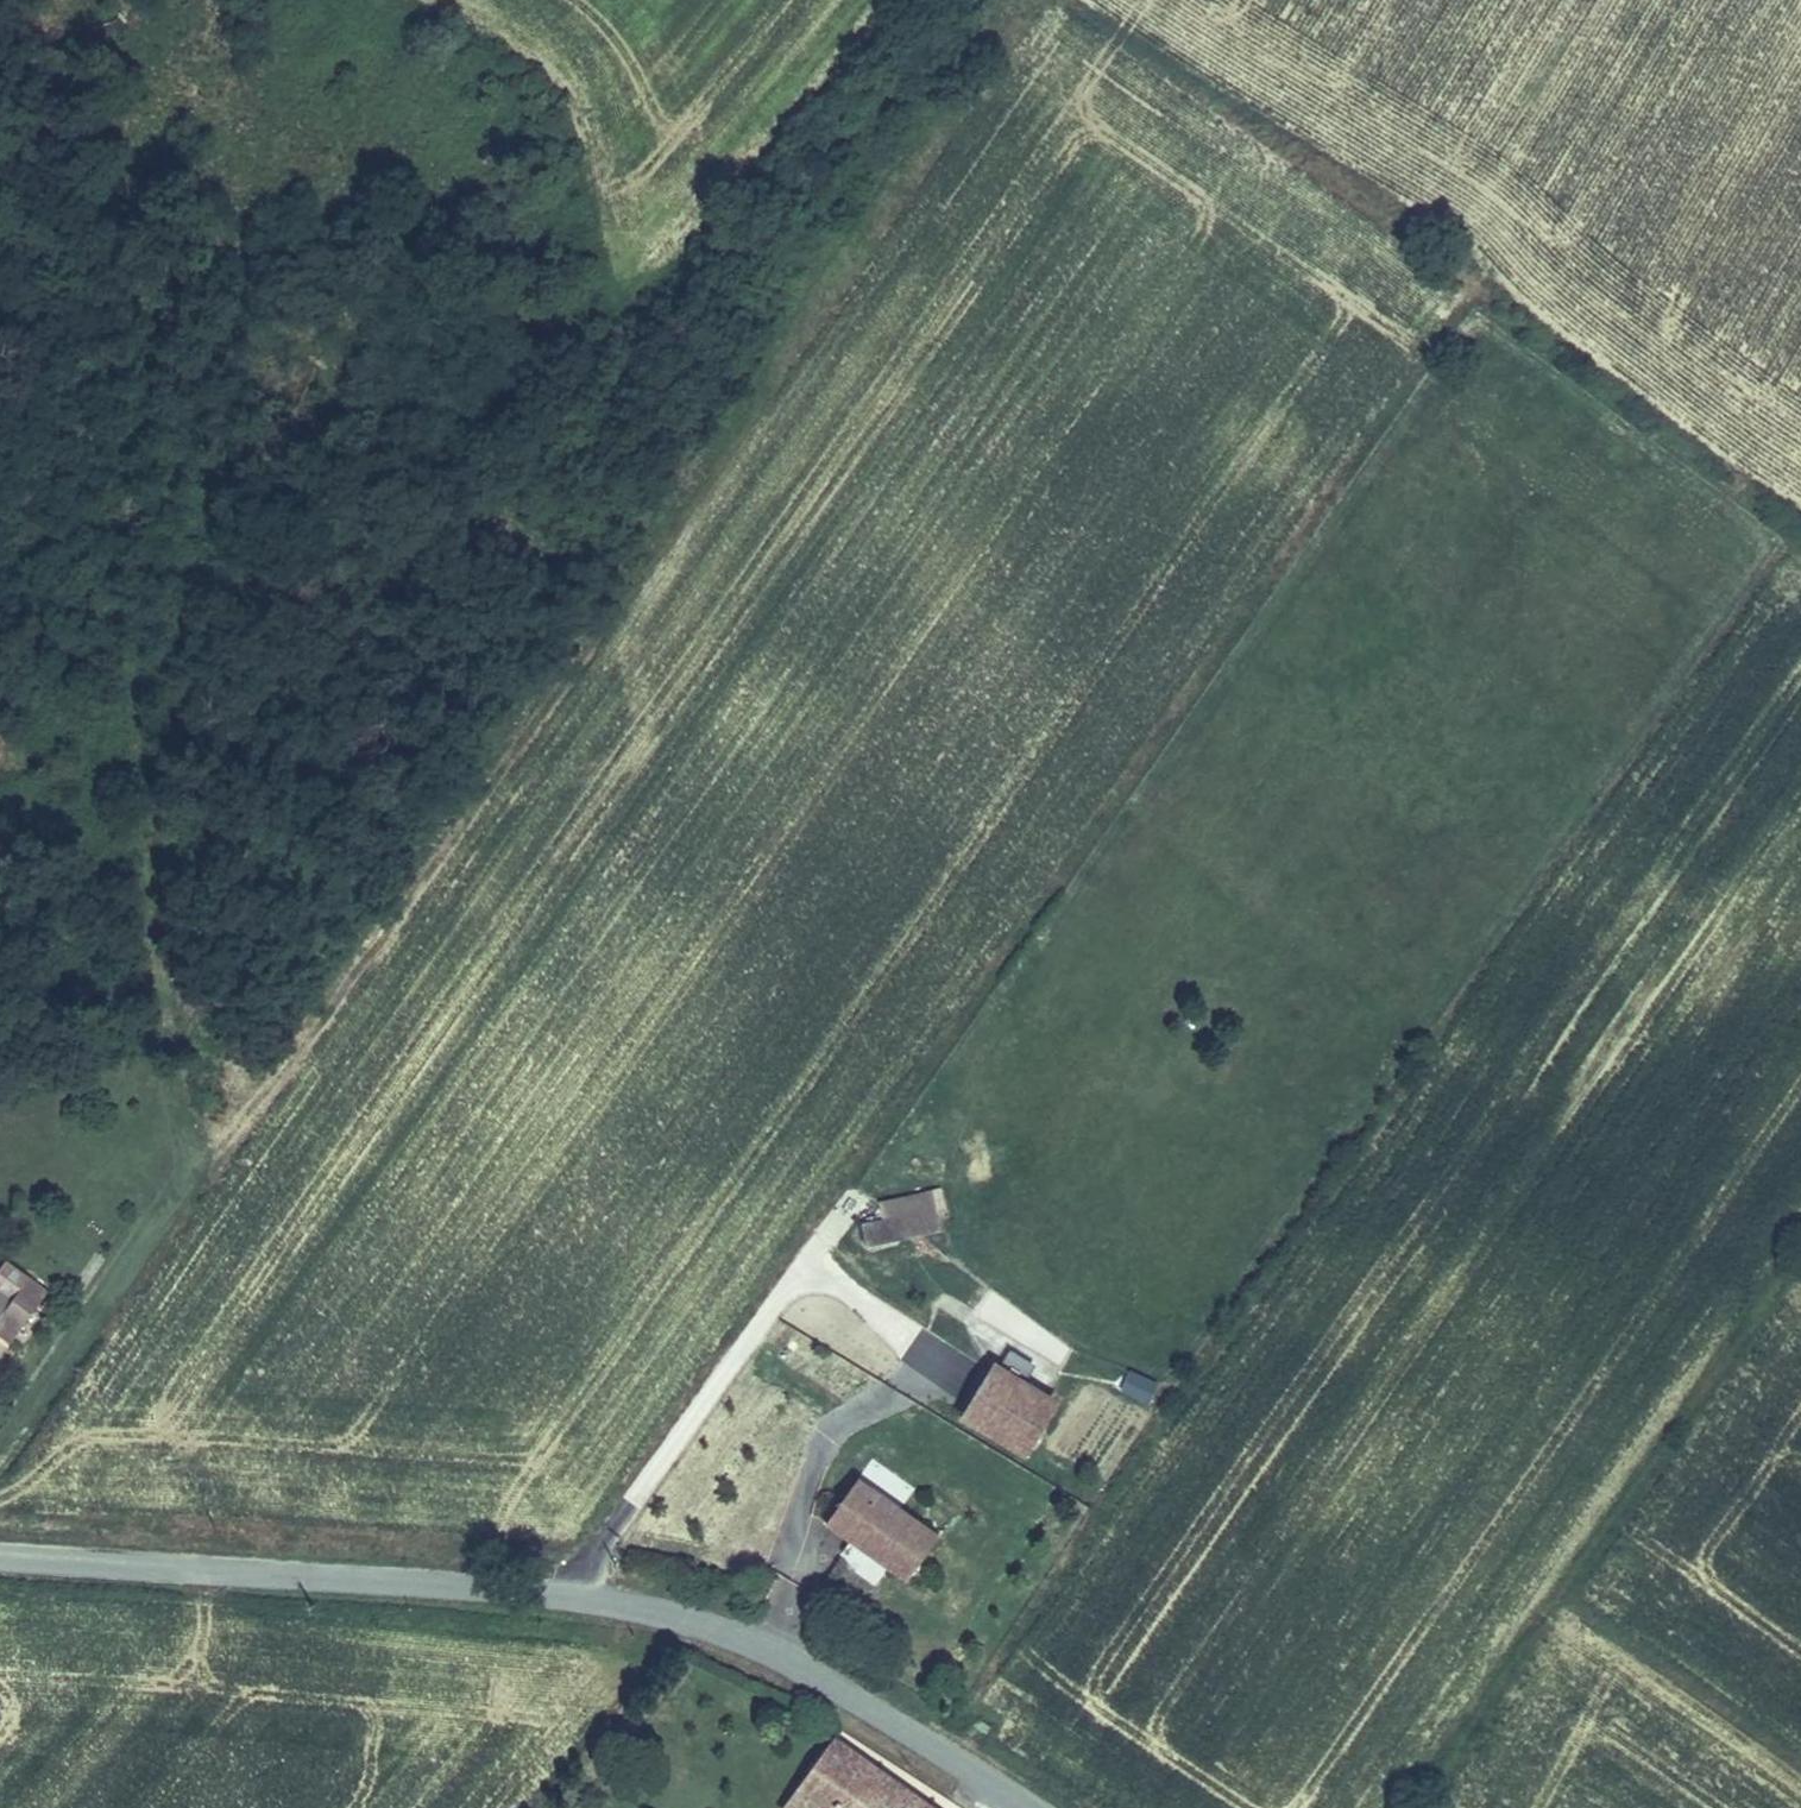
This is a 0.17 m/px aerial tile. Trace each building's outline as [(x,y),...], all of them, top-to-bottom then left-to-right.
[(864,1247),(943,1235),(936,1191),(877,1200),(880,1222),(861,1225),(864,1247)] [(0,1309),(0,1329),(3,1324),(28,1338),(53,1301),(24,1285),(6,1312),(0,1309)] [(3,1324),(0,1329),(0,1346),(20,1354),(28,1338),(3,1324)] [(1030,1461),(1059,1401),(989,1366),(959,1426),(1030,1461)] [(904,1586),(939,1535),(857,1479),(822,1530),(904,1586)] [(791,1807),(942,1807),(845,1736),(791,1807)]
